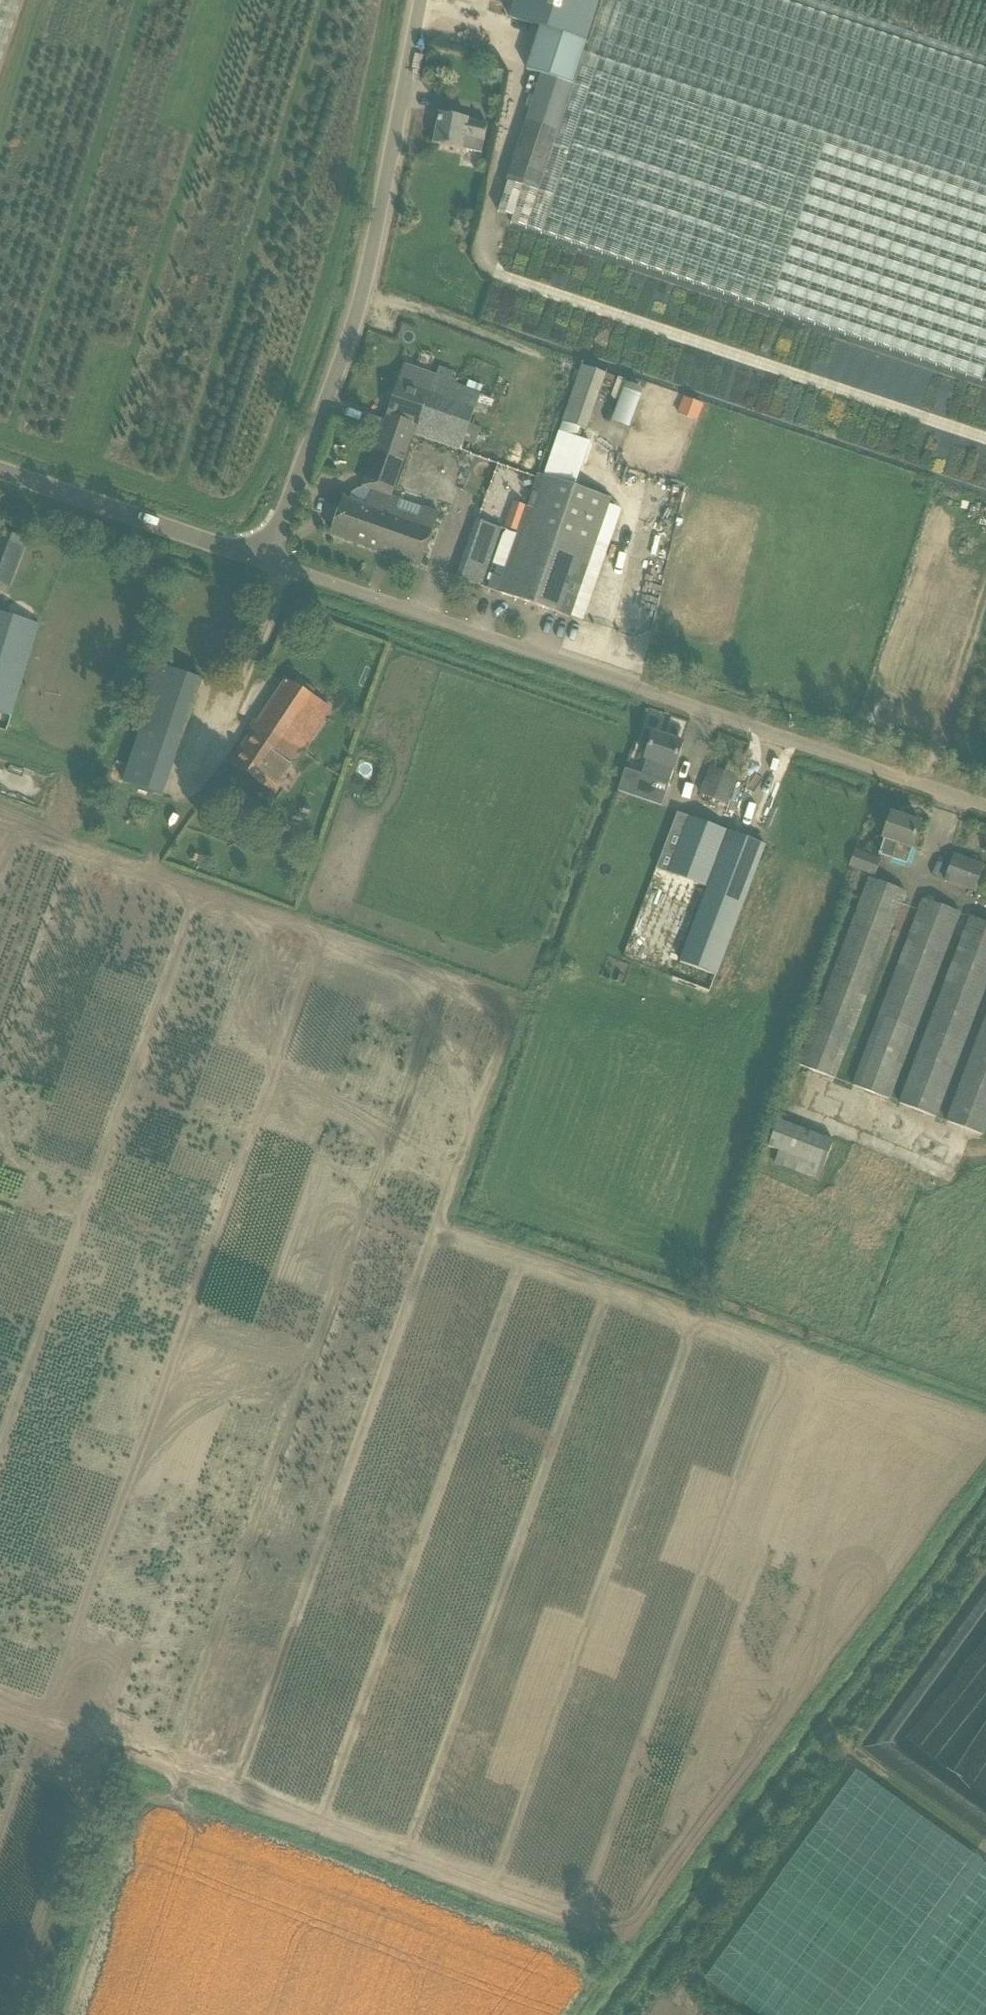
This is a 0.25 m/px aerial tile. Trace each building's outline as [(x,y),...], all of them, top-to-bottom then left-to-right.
[(778,0),(604,0),(589,44),(585,42),(600,0),(515,0),(510,18),(540,27),(526,70),(541,75),(507,182),(508,183),(498,213),(513,218),(512,224),(983,382),(985,372),(985,70),(778,0)] [(488,125),(469,121),(469,120),(440,114),(434,144),(463,150),(482,154),(485,141),(488,125)] [(491,400),(406,366),(405,366),(383,429),(411,440),(416,426),(475,447),(481,429),(469,425),(474,411),(486,415),(491,400)] [(576,385),(599,393),(605,374),(582,366),(576,385)] [(616,420),(634,426),(648,387),(631,381),(616,420)] [(699,420),(705,403),(685,396),(679,413),(699,420)] [(392,520),(399,500),(391,497),(411,440),(383,429),(363,487),(372,490),(366,508),(344,500),(332,535),(334,535),(367,546),(378,515),(392,520)] [(494,589),(499,591),(499,593),(571,618),(612,502),(542,477),(504,581),(498,579),(494,589)] [(419,565),(421,566),(439,514),(399,500),(392,520),(378,515),(367,546),(419,565)] [(505,528),(517,532),(521,521),(509,517),(505,528)] [(457,578),(480,586),(502,530),(479,522),(457,578)] [(29,541),(3,531),(0,538),(0,557),(19,564),(29,541)] [(0,613),(0,730),(9,732),(40,626),(0,613)] [(203,681),(162,667),(142,726),(184,741),(203,681)] [(300,688),(287,680),(232,764),(276,794),(331,709),(312,696),(300,688)] [(307,685),(303,683),(300,688),(312,696),(315,691),(307,685)] [(674,769),(683,744),(654,734),(646,760),(647,760),(642,776),(656,780),(661,765),(674,769)] [(711,767),(702,796),(729,804),(738,776),(711,767)] [(656,871),(708,891),(723,851),(711,847),(719,828),(678,813),(656,871)] [(892,814),(878,854),(907,864),(921,823),(892,814)] [(680,964),(716,977),(766,846),(730,832),(723,851),(708,891),(680,964)] [(850,867),(875,877),(882,860),(856,850),(850,867)] [(945,880),(975,891),(984,866),(954,854),(945,880)] [(797,1065),(833,1079),(906,892),(870,878),(797,1065)] [(854,1086),(890,1100),(960,912),(924,899),(854,1086)] [(900,1104),(937,1118),(985,988),(985,922),(971,916),(900,1104)] [(984,1136),(985,1131),(985,1018),(947,1122),(984,1136)] [(779,1120),(764,1161),(819,1182),(836,1142),(779,1120)] [(856,1770),(706,1978),(758,2014),(985,2014),(985,1863),(856,1770)]
